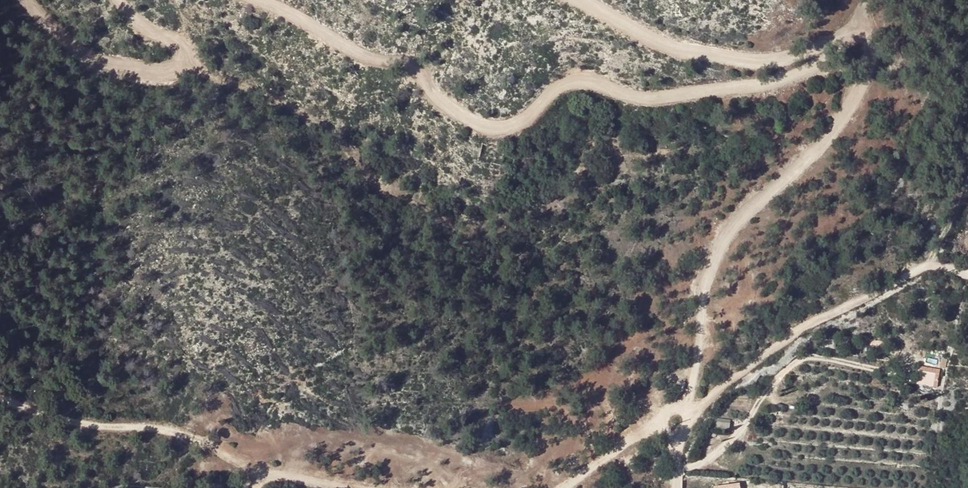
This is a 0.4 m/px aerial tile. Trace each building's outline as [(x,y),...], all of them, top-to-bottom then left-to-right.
[(917,384),(938,387),(941,368),(921,365),(917,384)] [(715,418),(715,428),(727,429),(728,418),(715,418)]
